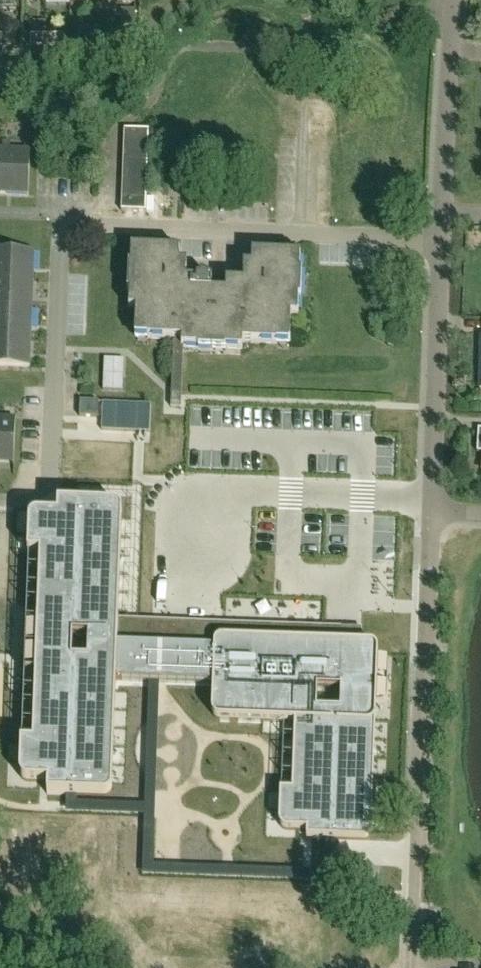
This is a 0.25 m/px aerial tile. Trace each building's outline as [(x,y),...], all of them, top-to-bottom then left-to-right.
[(79,41),(81,41),(82,49),(95,43),(95,41),(94,29),(79,29),(79,41)] [(63,35),(46,36),(46,47),(63,47),(63,35)] [(0,36),(0,48),(15,48),(14,36),(0,36)] [(46,47),(46,36),(31,36),(31,47),(46,47)] [(149,131),(124,130),(121,212),(146,213),(149,131)] [(2,151),(0,190),(0,195),(29,196),(31,152),(2,151)] [(131,250),(129,311),(136,311),(135,337),(137,337),(137,332),(148,332),(148,340),(174,341),(173,348),(243,351),(243,344),(277,345),(278,337),(289,337),(289,343),(291,343),(291,317),(298,317),(301,256),(252,254),(252,267),(244,266),(243,283),(212,282),(212,281),(197,281),(197,282),(187,281),(187,264),(179,264),(180,252),(131,250)] [(34,281),(35,253),(0,251),(0,280),(34,281)] [(34,281),(0,280),(0,309),(33,310),(34,281)] [(33,310),(0,309),(0,338),(31,339),(33,310)] [(31,339),(0,338),(0,367),(30,368),(31,339)] [(105,359),(103,391),(123,392),(125,360),(105,359)] [(99,404),(99,403),(80,402),(80,417),(98,418),(98,416),(99,404)] [(146,420),(146,404),(138,404),(138,405),(138,418),(138,419),(146,420)] [(0,418),(0,463),(14,463),(16,419),(0,418)] [(21,751),(20,773),(20,775),(21,777),(22,779),(24,780),(26,781),(28,782),(48,782),(47,795),(72,795),(104,797),(106,796),(108,796),(109,794),(111,793),(112,791),(112,789),(116,680),(155,682),(214,684),(213,712),(213,714),(214,716),(215,717),(216,719),(218,720),(220,720),(295,723),(293,792),(281,792),(279,822),(280,824),(280,826),(282,828),(283,829),(285,830),(287,831),(307,831),(307,839),(363,841),(365,841),(367,840),(369,839),(370,837),(371,836),(371,834),(378,654),(378,652),(377,650),(376,648),(375,647),(373,646),(371,646),(343,645),(344,632),(119,623),(123,515),(123,513),(122,510),(121,509),(119,507),(117,507),(115,506),(59,504),(58,516),(39,515),(37,515),(35,516),(33,517),(32,519),(31,521),(30,523),(29,554),(41,554),(34,743),(21,742),(21,751)] [(259,590),(256,541),(217,544),(221,593),(259,590)]
